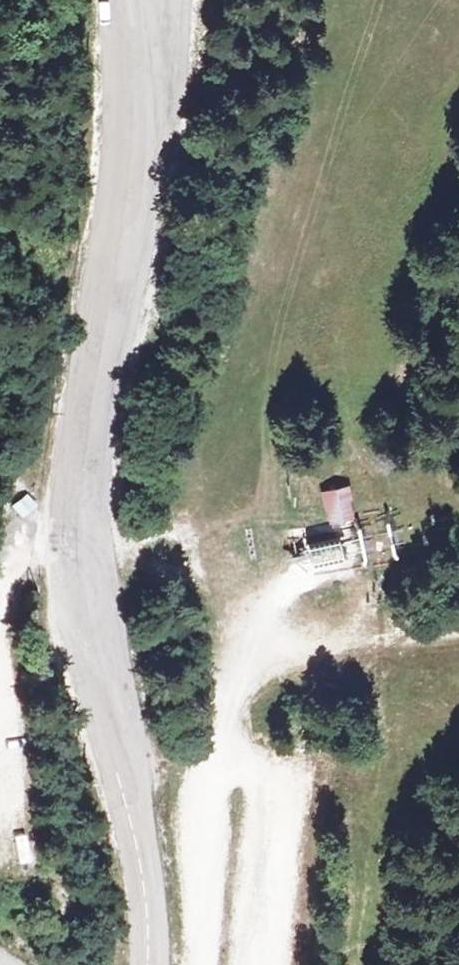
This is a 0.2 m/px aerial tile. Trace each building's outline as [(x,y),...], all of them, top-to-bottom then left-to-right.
[(345,490),(323,496),(331,528),(353,523),(345,490)] [(329,545),(322,522),(285,532),(292,555),(329,545)]
